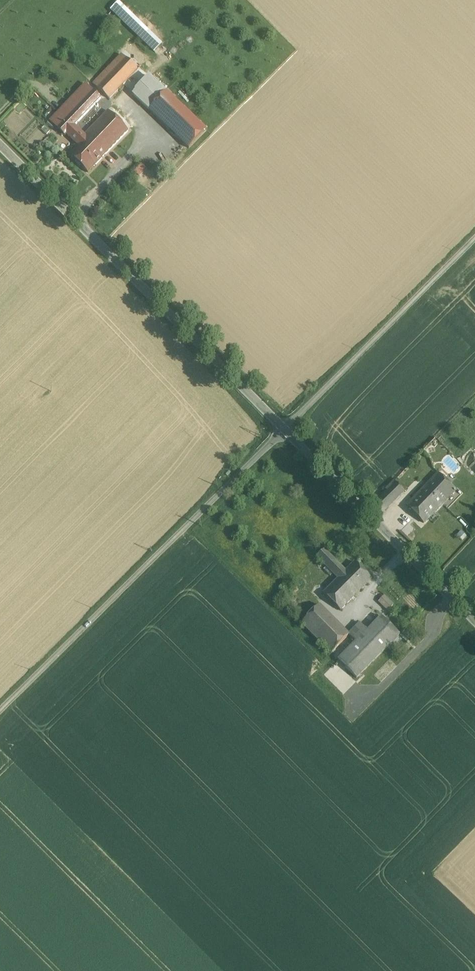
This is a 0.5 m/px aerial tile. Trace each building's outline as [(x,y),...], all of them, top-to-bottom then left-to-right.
[(120,0),(118,0),(110,8),(155,50),(164,41),(120,0)] [(121,55),(95,82),(111,98),(137,70),(121,55)] [(151,76),(134,94),(149,109),(166,90),(151,76)] [(101,98),(86,84),(50,121),(65,135),(66,134),(75,125),(101,98)] [(205,133),(166,93),(150,109),(179,138),(189,148),(190,149),(205,133)] [(108,111),(88,131),(108,151),(128,131),(108,111)] [(108,151),(88,131),(85,134),(75,125),(66,134),(78,145),(69,154),(88,173),(108,151)] [(179,138),(165,153),(174,162),(189,148),(179,138)] [(140,177),(147,168),(141,163),(134,172),(140,177)] [(439,475),(408,507),(424,522),(455,490),(439,475)] [(346,571),(325,549),(317,557),(339,579),(346,571)] [(346,571),(339,579),(356,595),(372,578),(355,562),(346,571)] [(356,595),(339,579),(326,592),(342,608),(356,595)] [(384,594),(378,601),(388,610),(394,603),(384,594)] [(349,633),(320,604),(301,623),(331,653),(350,634),(349,633)] [(381,615),(367,629),(360,622),(349,633),(350,634),(357,641),(339,658),(357,676),(400,633),(381,615)]
